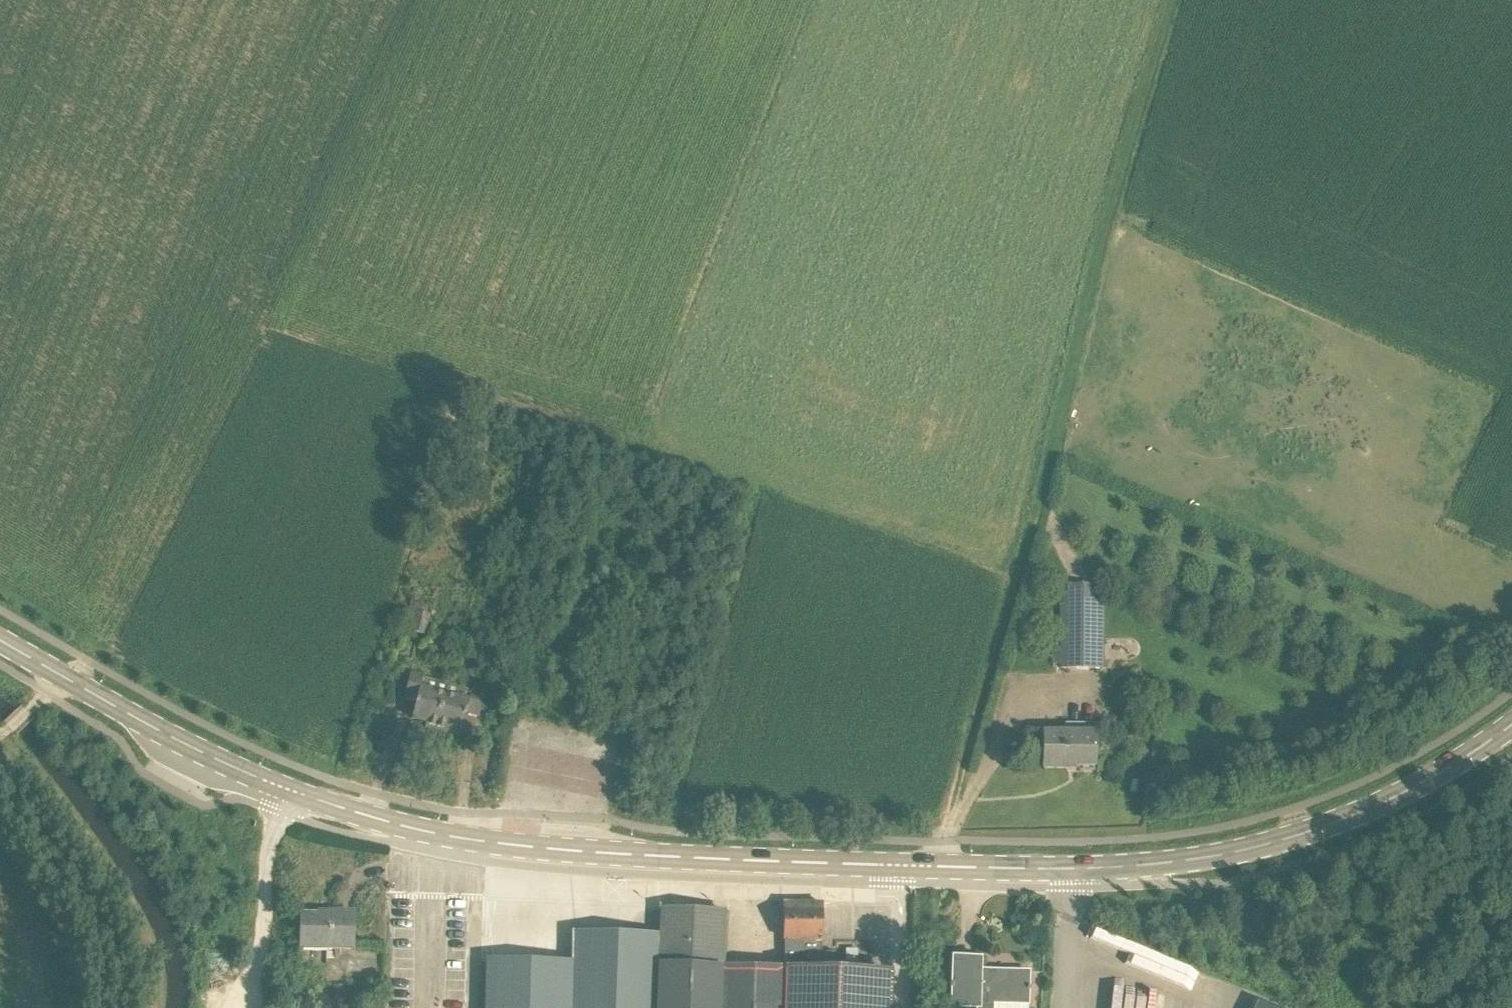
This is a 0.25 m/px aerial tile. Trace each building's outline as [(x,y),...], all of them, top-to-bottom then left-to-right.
[(1057,668),(1104,668),(1105,628),(1105,584),(1061,584),(1061,646),(1052,647),(1051,665),(1058,665),(1057,668)] [(411,602),(405,625),(412,627),(411,631),(424,635),(430,615),(421,613),(423,606),(411,602)] [(448,684),(423,677),(424,674),(411,671),(405,696),(417,699),(412,718),(427,722),(426,727),(436,730),(448,684)] [(476,684),(474,691),(448,684),(436,730),(460,736),(467,712),(479,715),(487,687),(476,684)] [(1068,766),(1096,766),(1096,721),(1061,722),(1061,729),(1044,730),(1044,768),(1068,768),(1068,766)] [(891,975),(835,973),(835,952),(822,952),(822,903),(785,903),(785,940),(785,966),(822,965),(822,973),(788,973),(788,972),(786,972),(786,971),(723,968),(726,912),(724,912),(723,917),(691,915),(691,911),(689,911),(687,955),(659,954),(657,1007),(890,1007),(891,975)] [(301,948),(353,949),(354,913),(330,912),(330,914),(302,914),(301,948)] [(573,963),(572,1007),(657,1007),(659,954),(659,944),(573,942),(573,963)] [(1029,990),(1031,990),(1031,986),(1029,986),(1029,972),(981,970),(981,958),(954,958),(953,985),(951,985),(951,989),(953,989),(952,1007),(974,1007),(1028,1007),(1029,990)] [(486,1007),(572,1007),(573,963),(487,960),(486,1007)] [(334,984),(334,993),(345,993),(345,985),(334,984)]
